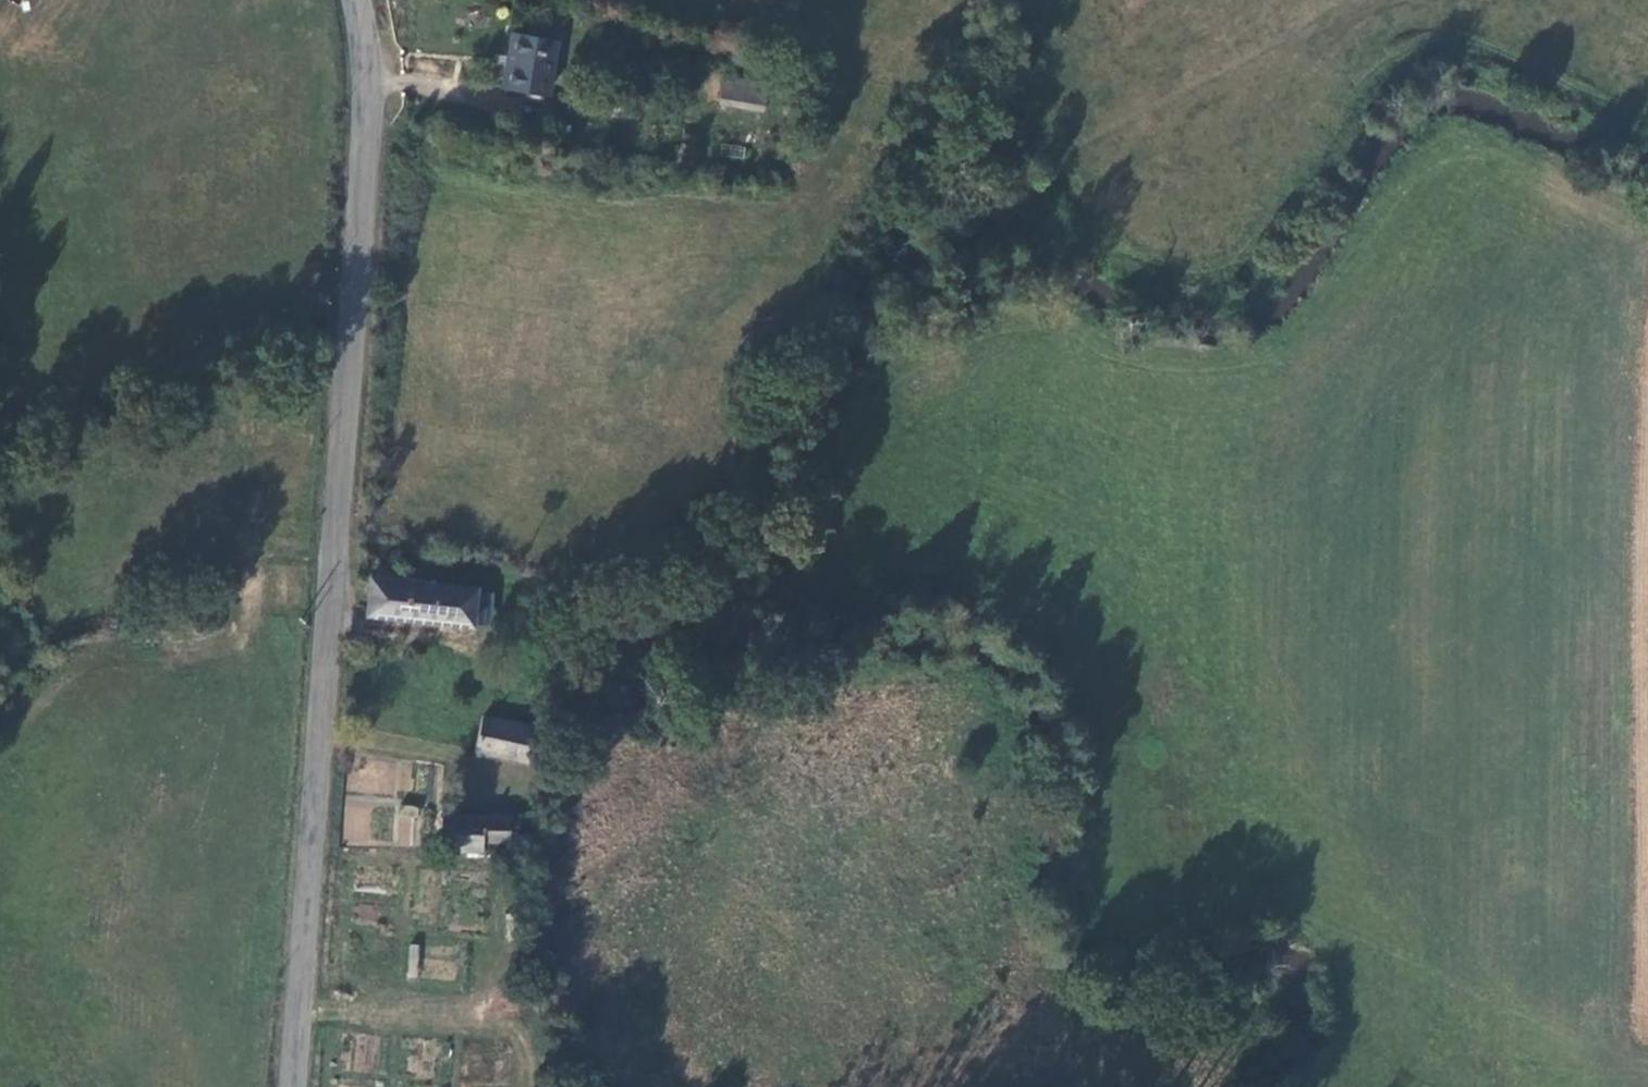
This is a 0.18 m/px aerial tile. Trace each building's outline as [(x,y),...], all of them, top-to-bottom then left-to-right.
[(484,87),(529,95),(538,41),(492,33),(484,87)] [(706,79),(703,106),(746,114),(750,87),(706,79)] [(368,578),(364,616),(471,627),(475,589),(368,578)] [(478,623),(491,624),(493,591),(480,590),(478,623)] [(481,716),(474,752),(527,762),(534,727),(481,716)] [(394,845),(417,847),(421,807),(398,805),(394,845)] [(441,819),(441,851),(482,851),(482,843),(508,843),(508,820),(505,819),(505,816),(490,816),(490,819),(441,819)]
